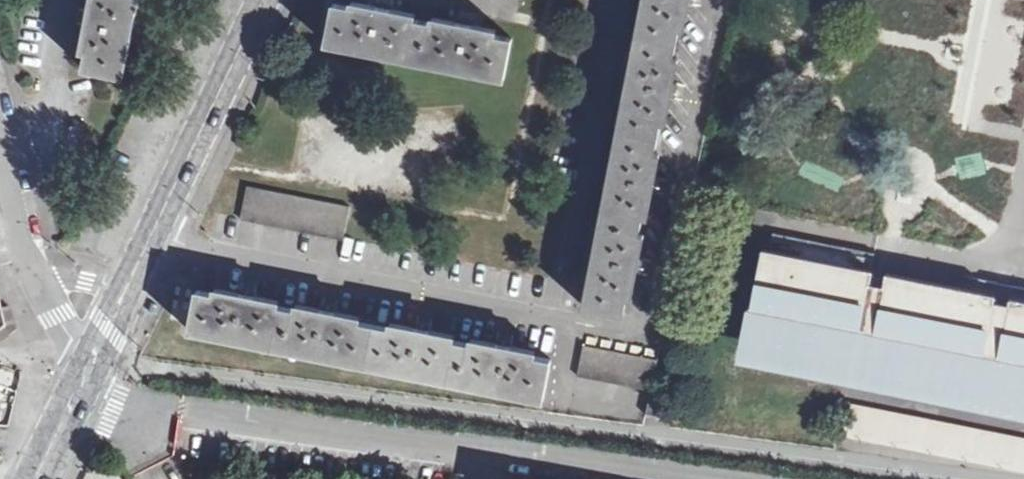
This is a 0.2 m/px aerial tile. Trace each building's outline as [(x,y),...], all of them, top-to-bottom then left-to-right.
[(86,20),(76,68),(115,77),(129,0),(89,0),(86,20)] [(624,53),(594,221),(578,307),(618,315),(625,279),(629,279),(630,272),(633,273),(636,261),(636,258),(633,257),(634,252),(630,251),(641,199),(643,199),(645,192),(648,193),(651,177),(647,176),(649,170),(646,169),(658,105),(661,106),(662,101),(665,101),(668,84),(665,83),(666,78),(662,76),(676,9),(679,10),(680,5),(683,6),(684,0),(633,0),(624,53)] [(358,21),(321,13),(313,53),(490,92),(498,53),(460,45),(461,41),(457,40),(458,36),(440,32),(439,36),(435,35),(434,39),(388,28),(389,24),(385,23),(385,19),(366,14),(365,19),(360,18),(358,21)] [(344,207),(240,187),(234,217),(337,239),(344,207)] [(1018,301),(1016,306),(1010,305),(1003,304),(1005,299),(893,275),(890,289),(885,288),(879,287),(882,273),(770,249),(757,305),(752,336),(747,357),(851,378),(853,369),(857,346),(864,347),(872,350),(888,357),(907,367),(932,376),(943,380),(960,385),(975,389),(996,392),(1021,396),(1023,396),(1023,302),(1018,301)] [(230,296),(194,288),(185,330),(423,376),(540,399),(548,359),(512,352),(513,349),(507,347),(507,343),(497,341),(492,341),(492,344),(487,344),(486,347),(434,336),(434,333),(428,332),(429,328),(421,327),(412,324),(411,328),(407,327),(406,331),(333,316),(333,313),(327,311),(328,308),(317,306),(309,304),(308,308),(304,307),(303,310),(254,301),(254,297),(249,296),(250,292),(245,291),(237,290),(236,293),(231,292),(230,296)] [(646,385),(651,359),(612,352),(579,346),(574,376),(645,389),(645,387),(646,385)] [(851,378),(1023,415),(1023,396),(1021,396),(996,392),(975,389),(960,385),(943,380),(932,376),(907,367),(888,357),(872,350),(864,347),(857,346),(853,369),(851,378)] [(1023,474),(1023,445),(843,409),(837,438),(1023,474)]
